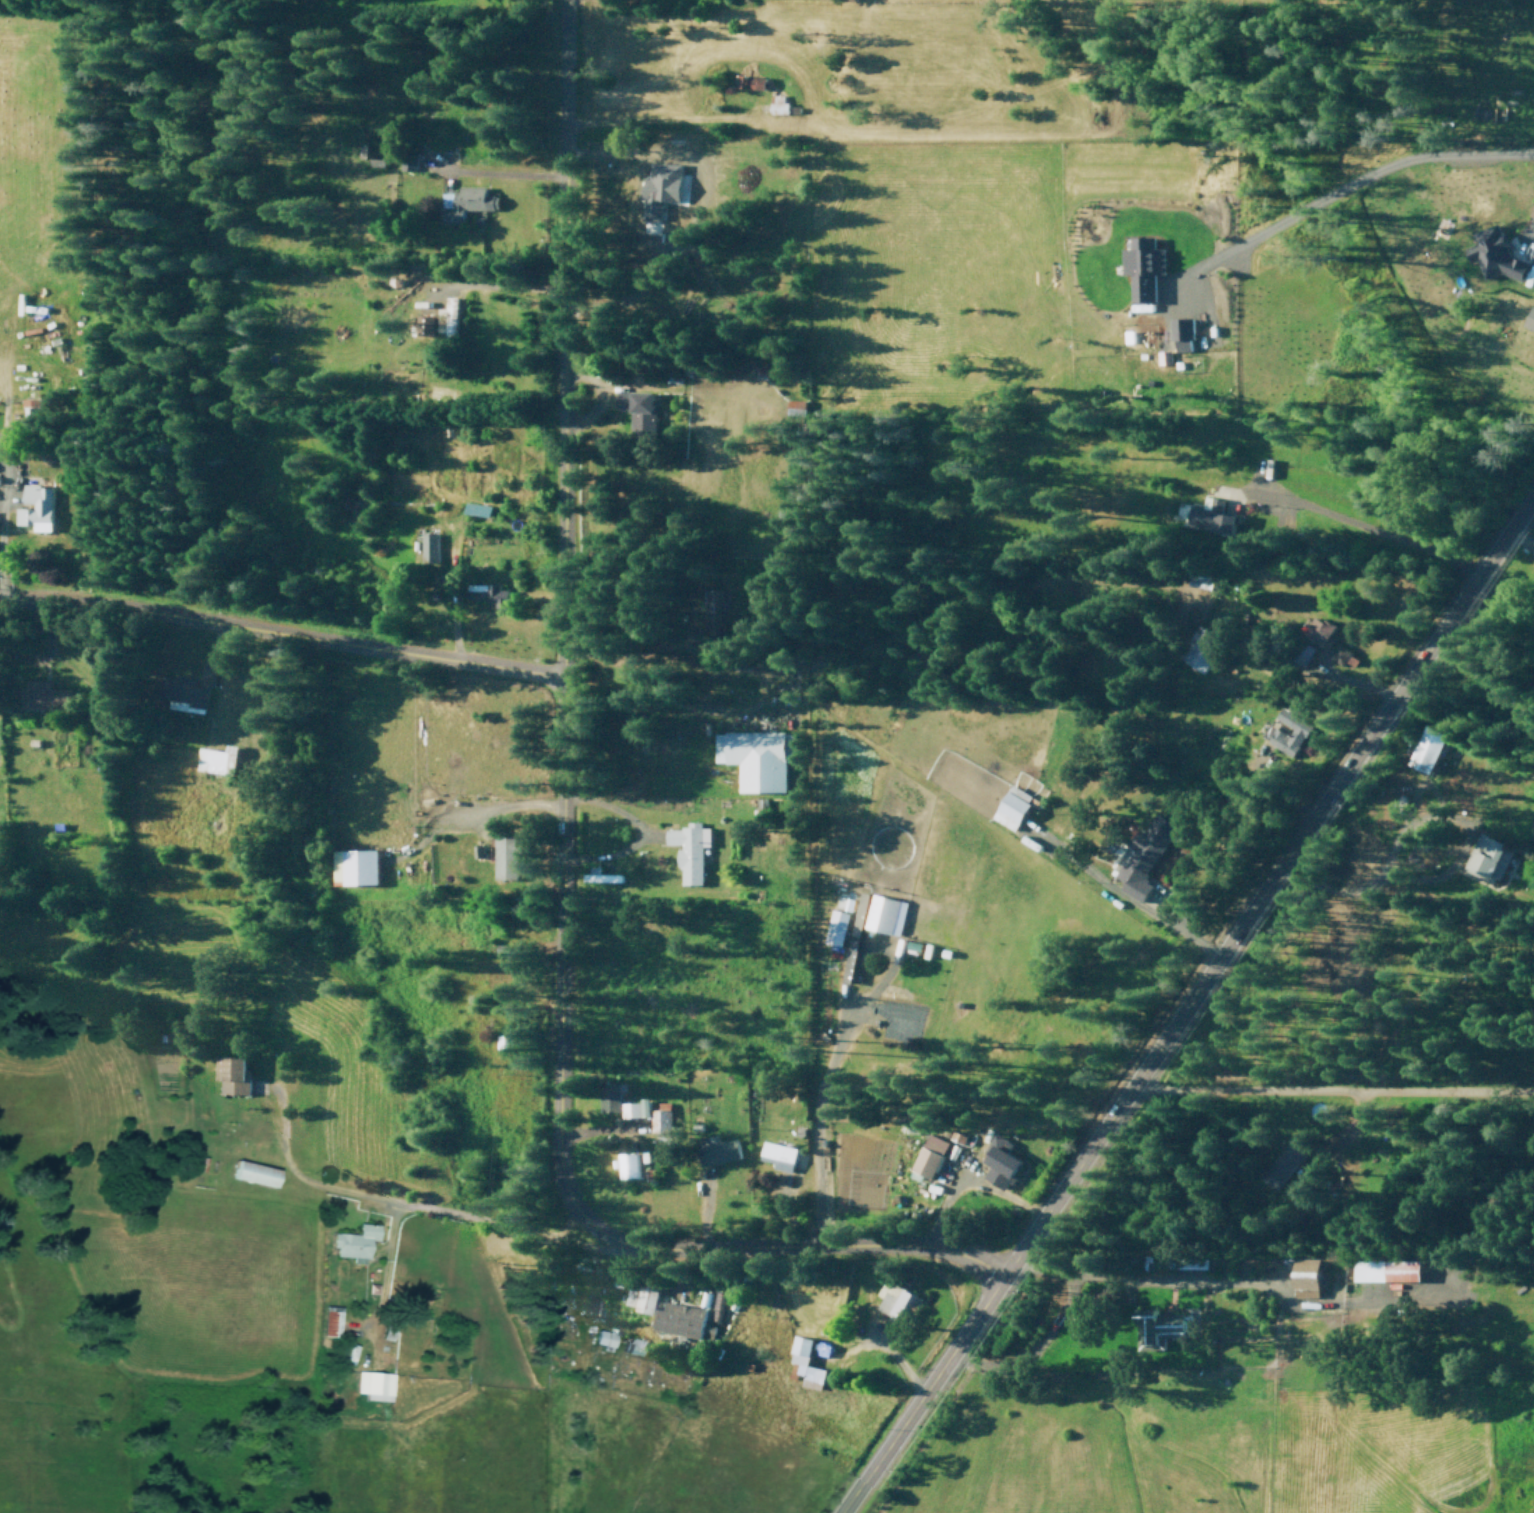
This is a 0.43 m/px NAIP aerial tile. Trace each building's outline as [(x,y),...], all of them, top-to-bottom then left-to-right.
[(763,90),(765,77),(736,72),(734,85),(763,90)] [(785,114),(786,94),(770,94),(770,113),(785,114)] [(681,163),(651,162),(650,177),(644,177),(642,219),(663,220),(664,200),(679,201),(681,163)] [(441,192),(441,222),(463,222),(463,209),(498,209),(498,194),(485,194),(485,186),(460,186),(459,192),(441,192)] [(1486,279),(1503,273),(1524,280),(1531,261),(1512,255),(1511,252),(1516,238),(1504,234),(1501,223),(1474,233),(1478,244),(1469,247),(1473,259),(1480,261),(1486,279)] [(1156,236),(1132,236),(1132,248),(1124,248),(1124,275),(1132,274),(1133,301),(1157,300),(1157,274),(1167,274),(1166,247),(1156,248),(1156,236)] [(457,297),(446,296),(446,308),(437,308),(436,331),(445,331),(444,336),(455,336),(457,297)] [(1533,306),(1525,325),(1533,329),(1533,306)] [(1173,318),(1174,351),(1194,350),(1193,317),(1173,318)] [(433,335),(432,325),(419,326),(419,336),(433,335)] [(654,392),(617,391),(616,410),(631,410),(630,435),(653,435),(654,392)] [(38,398),(23,398),(23,421),(39,421),(38,398)] [(786,415),(803,415),(803,400),(786,399),(786,415)] [(51,531),(52,486),(22,485),(22,503),(33,504),(33,508),(16,508),(15,524),(33,525),(32,531),(51,531)] [(1205,495),(1201,518),(1197,537),(1226,544),(1223,553),(1243,557),(1247,540),(1232,534),(1237,516),(1223,514),(1225,499),(1222,499),(1205,495)] [(465,513),(489,515),(490,505),(466,503),(465,513)] [(437,533),(421,533),(422,561),(437,561),(437,533)] [(508,607),(507,589),(500,589),(499,583),(466,585),(467,601),(494,600),(495,608),(508,607)] [(702,634),(723,635),(724,590),(703,589),(702,634)] [(1301,644),(1319,615),(1334,623),(1318,652),(1301,644)] [(1176,657),(1195,626),(1219,639),(1212,658),(1206,671),(1187,662),(1176,657)] [(1316,647),(1305,642),(1297,662),(1307,667),(1316,647)] [(1355,667),(1360,658),(1338,645),(1330,658),(1343,666),(1346,661),(1355,667)] [(49,681),(21,680),(21,708),(69,709),(69,689),(49,688),(49,681)] [(208,688),(168,684),(167,699),(188,701),(187,706),(206,708),(208,688)] [(1248,752),(1269,722),(1284,731),(1287,726),(1278,719),(1290,703),(1300,709),(1298,717),(1310,725),(1289,757),(1275,748),(1264,761),(1248,752)] [(1409,762),(1427,724),(1450,734),(1432,774),(1409,762)] [(713,732),(714,764),(737,766),(736,793),(784,793),(784,763),(794,761),(794,732),(713,732)] [(234,775),(237,745),(225,744),(224,750),(199,747),(196,771),(234,775)] [(989,818),(1013,834),(1034,800),(1010,784),(989,818)] [(1107,884),(1122,859),(1126,862),(1157,818),(1173,826),(1171,831),(1182,838),(1174,851),(1165,845),(1147,873),(1152,876),(1147,883),(1152,885),(1138,906),(1107,884)] [(663,829),(665,844),(674,845),(674,869),(681,870),(683,886),(702,886),(702,847),(706,847),(708,827),(699,827),(699,821),(685,821),(684,827),(663,829)] [(1463,870),(1482,831),(1510,845),(1493,884),(1463,870)] [(517,879),(516,835),(494,835),(495,879),(517,879)] [(329,850),(330,888),(377,885),(378,852),(329,850)] [(621,882),(621,874),(600,874),(600,867),(593,867),(593,874),(583,873),(583,882),(621,882)] [(863,928),(870,893),(898,900),(890,934),(863,928)] [(824,942),(839,946),(851,906),(834,905),(824,942)] [(876,1014),(880,995),(904,1001),(923,1006),(918,1025),(902,1021),(900,1026),(888,1024),(888,1017),(876,1014)] [(509,1050),(509,1035),(495,1035),(495,1049),(509,1050)] [(213,1058),(215,1105),(241,1106),(241,1057),(213,1058)] [(626,1083),(600,1084),(600,1113),(620,1112),(620,1093),(626,1093),(626,1083)] [(621,1103),(621,1118),(649,1117),(649,1098),(640,1098),(640,1103),(621,1103)] [(648,1103),(648,1137),(664,1138),(666,1102),(648,1103)] [(737,1139),(718,1141),(717,1134),(696,1137),(700,1166),(740,1161),(737,1139)] [(983,1161),(997,1135),(1010,1142),(1009,1149),(1021,1159),(1002,1189),(983,1177),(989,1166),(983,1161)] [(759,1160),(773,1163),(772,1168),(791,1173),(796,1148),(763,1140),(759,1160)] [(1279,1189),(1307,1154),(1290,1141),(1263,1176),(1279,1189)] [(909,1169),(922,1144),(940,1155),(928,1178),(909,1169)] [(618,1154),(619,1179),(639,1178),(639,1153),(618,1154)] [(229,1173),(236,1162),(277,1174),(269,1190),(229,1173)] [(1304,1179),(1323,1184),(1327,1169),(1308,1163),(1304,1179)] [(333,1233),(332,1255),(366,1259),(368,1240),(375,1240),(377,1223),(361,1222),(360,1236),(333,1233)] [(1365,1256),(1365,1283),(1420,1283),(1418,1256),(1365,1256)] [(1291,1259),(1292,1293),(1317,1295),(1315,1260),(1291,1259)] [(885,1276),(874,1294),(881,1300),(877,1310),(891,1316),(913,1293),(893,1281),(885,1276)] [(627,1285),(625,1305),(633,1306),(633,1311),(654,1314),(657,1288),(627,1285)] [(708,1319),(722,1323),(729,1294),(715,1291),(708,1319)] [(701,1338),(706,1309),(665,1302),(663,1311),(656,1309),(652,1330),(701,1338)] [(322,1303),(342,1307),(336,1346),(319,1344),(322,1303)] [(1153,1312),(1151,1343),(1185,1342),(1185,1312),(1153,1312)] [(616,1331),(597,1327),(594,1343),(613,1347),(616,1331)] [(794,1332),(785,1377),(797,1380),(797,1385),(816,1388),(820,1368),(807,1364),(811,1337),(794,1332)] [(1033,1341),(1038,1346),(1045,1339),(1040,1334),(1033,1341)] [(355,1368),(353,1391),(361,1393),(360,1400),(389,1402),(392,1373),(355,1368)]
